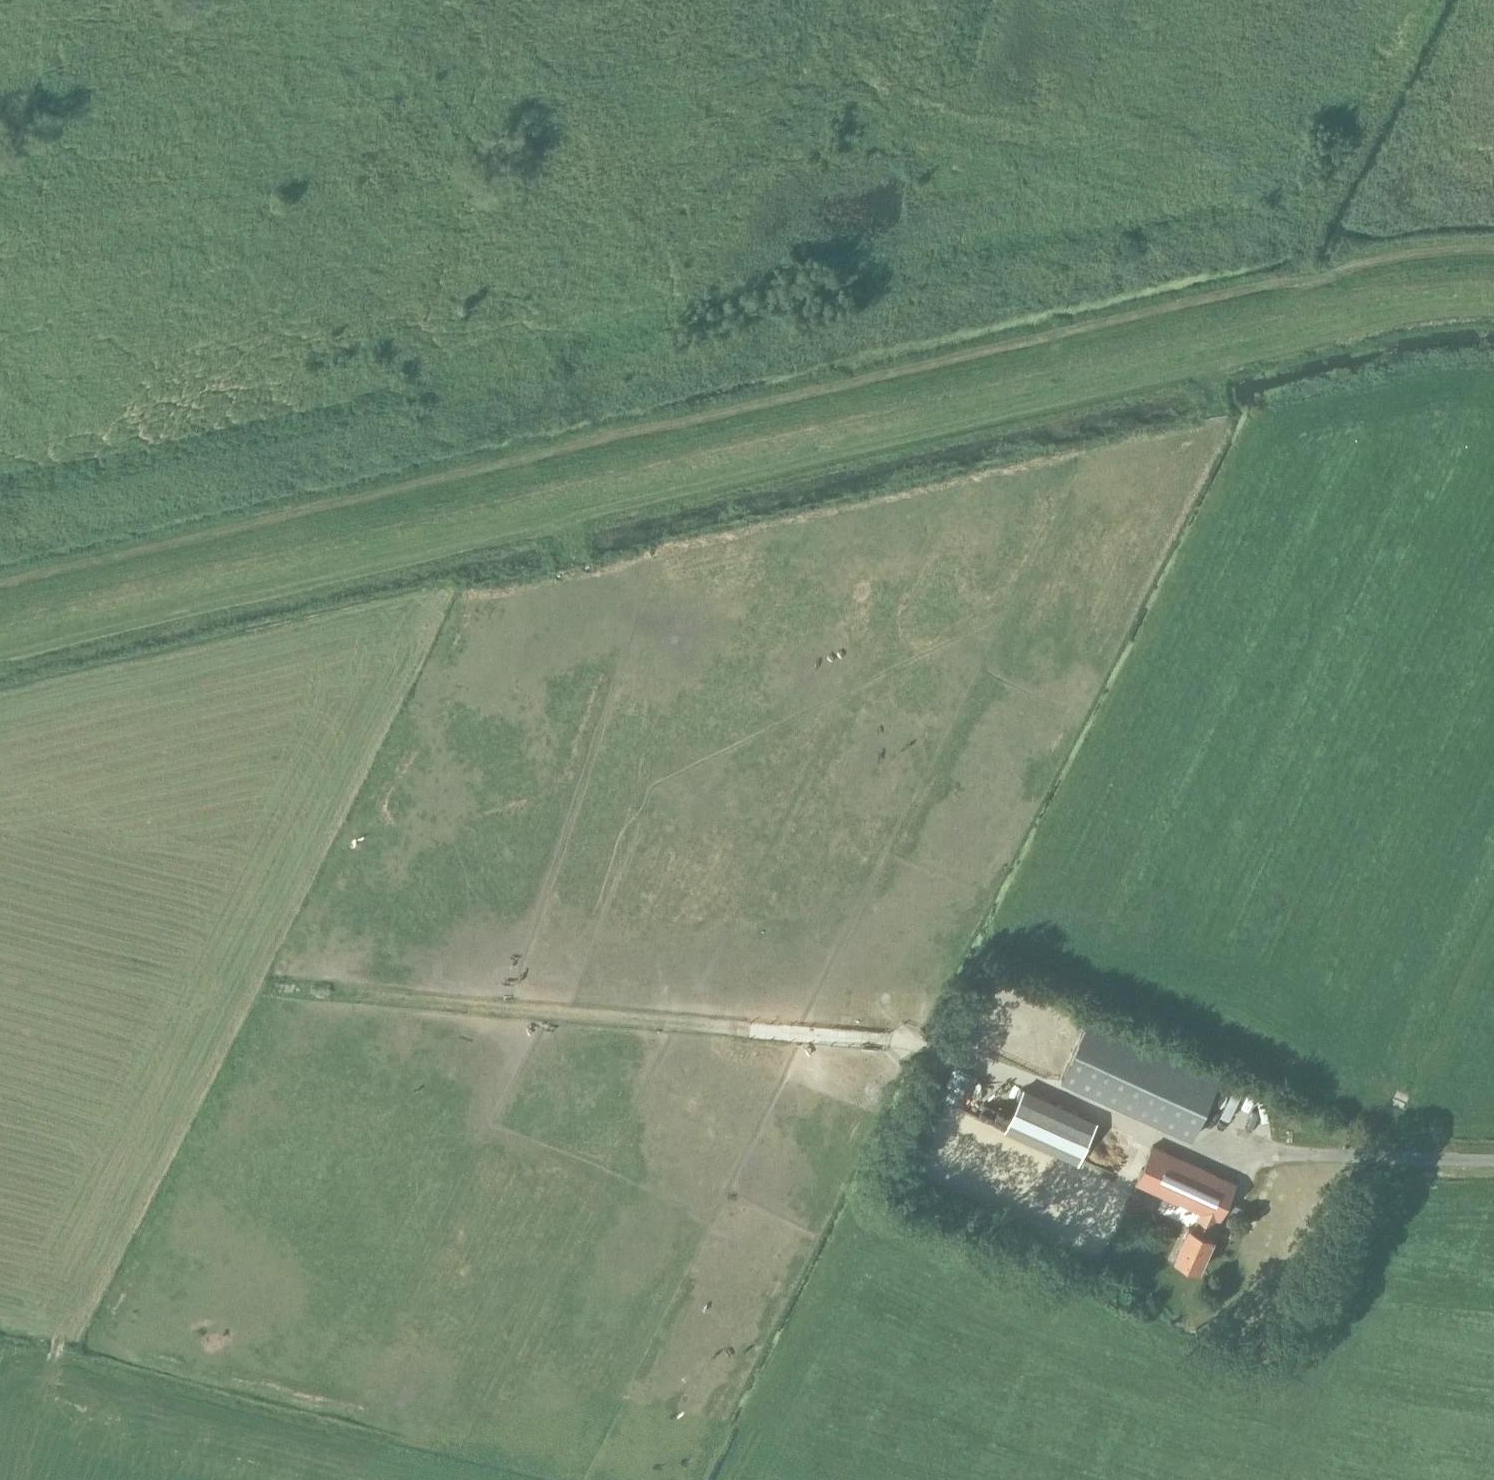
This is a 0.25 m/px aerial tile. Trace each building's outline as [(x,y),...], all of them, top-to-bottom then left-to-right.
[(1086,1018),(1060,1077),(1192,1137),(1218,1078),(1086,1018)] [(1097,1120),(1022,1086),(1002,1129),(1077,1164),(1097,1120)] [(1124,1163),(1120,1133),(1101,1135),(1105,1165),(1124,1163)] [(1188,1226),(1174,1257),(1198,1268),(1212,1237),(1208,1235),(1215,1220),(1218,1222),(1236,1183),(1151,1144),(1134,1182),(1200,1211),(1192,1228),(1188,1226)]
